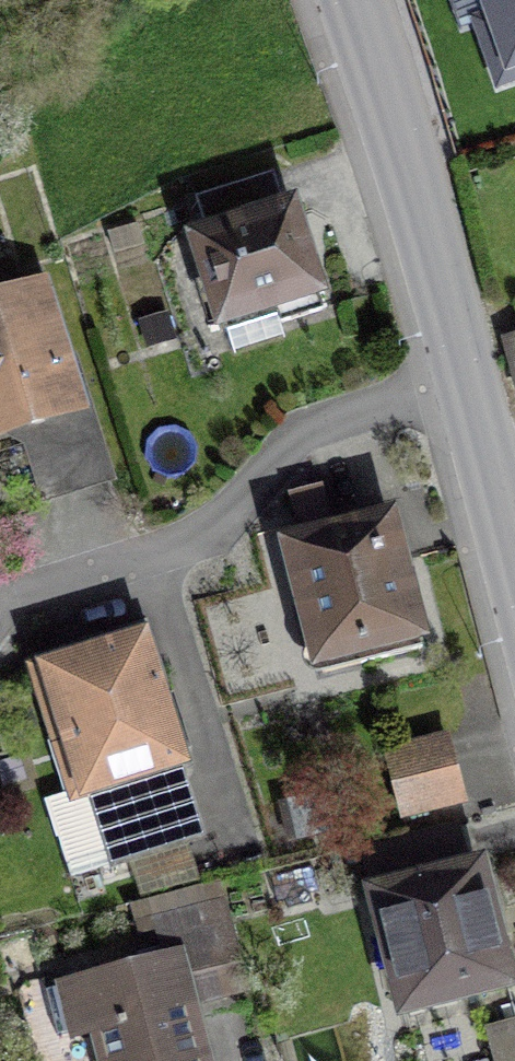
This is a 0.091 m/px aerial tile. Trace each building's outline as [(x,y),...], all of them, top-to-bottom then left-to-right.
[(487,67),(514,60),(514,0),(468,0),(487,67)] [(320,311),(291,212),(185,243),(214,343),(320,311)] [(17,440),(40,512),(108,491),(85,418),(44,287),(0,301),(0,445),(17,440)] [(506,338),(514,377),(514,336),(506,338)] [(387,516),(278,544),(312,677),(422,649),(387,516)] [(182,774),(139,638),(26,674),(69,809),(182,774)] [(462,812),(443,742),(381,759),(400,829),(462,812)] [(476,866),(465,869),(456,832),(362,855),(371,892),(363,894),(396,1026),(510,998),(476,866)] [(157,964),(55,988),(69,1047),(96,1040),(101,1060),(206,1060),(194,1009),(246,995),(218,891),(143,910),(157,964)] [(514,1027),(488,1033),(495,1060),(514,1060),(514,1032),(514,1027)]
